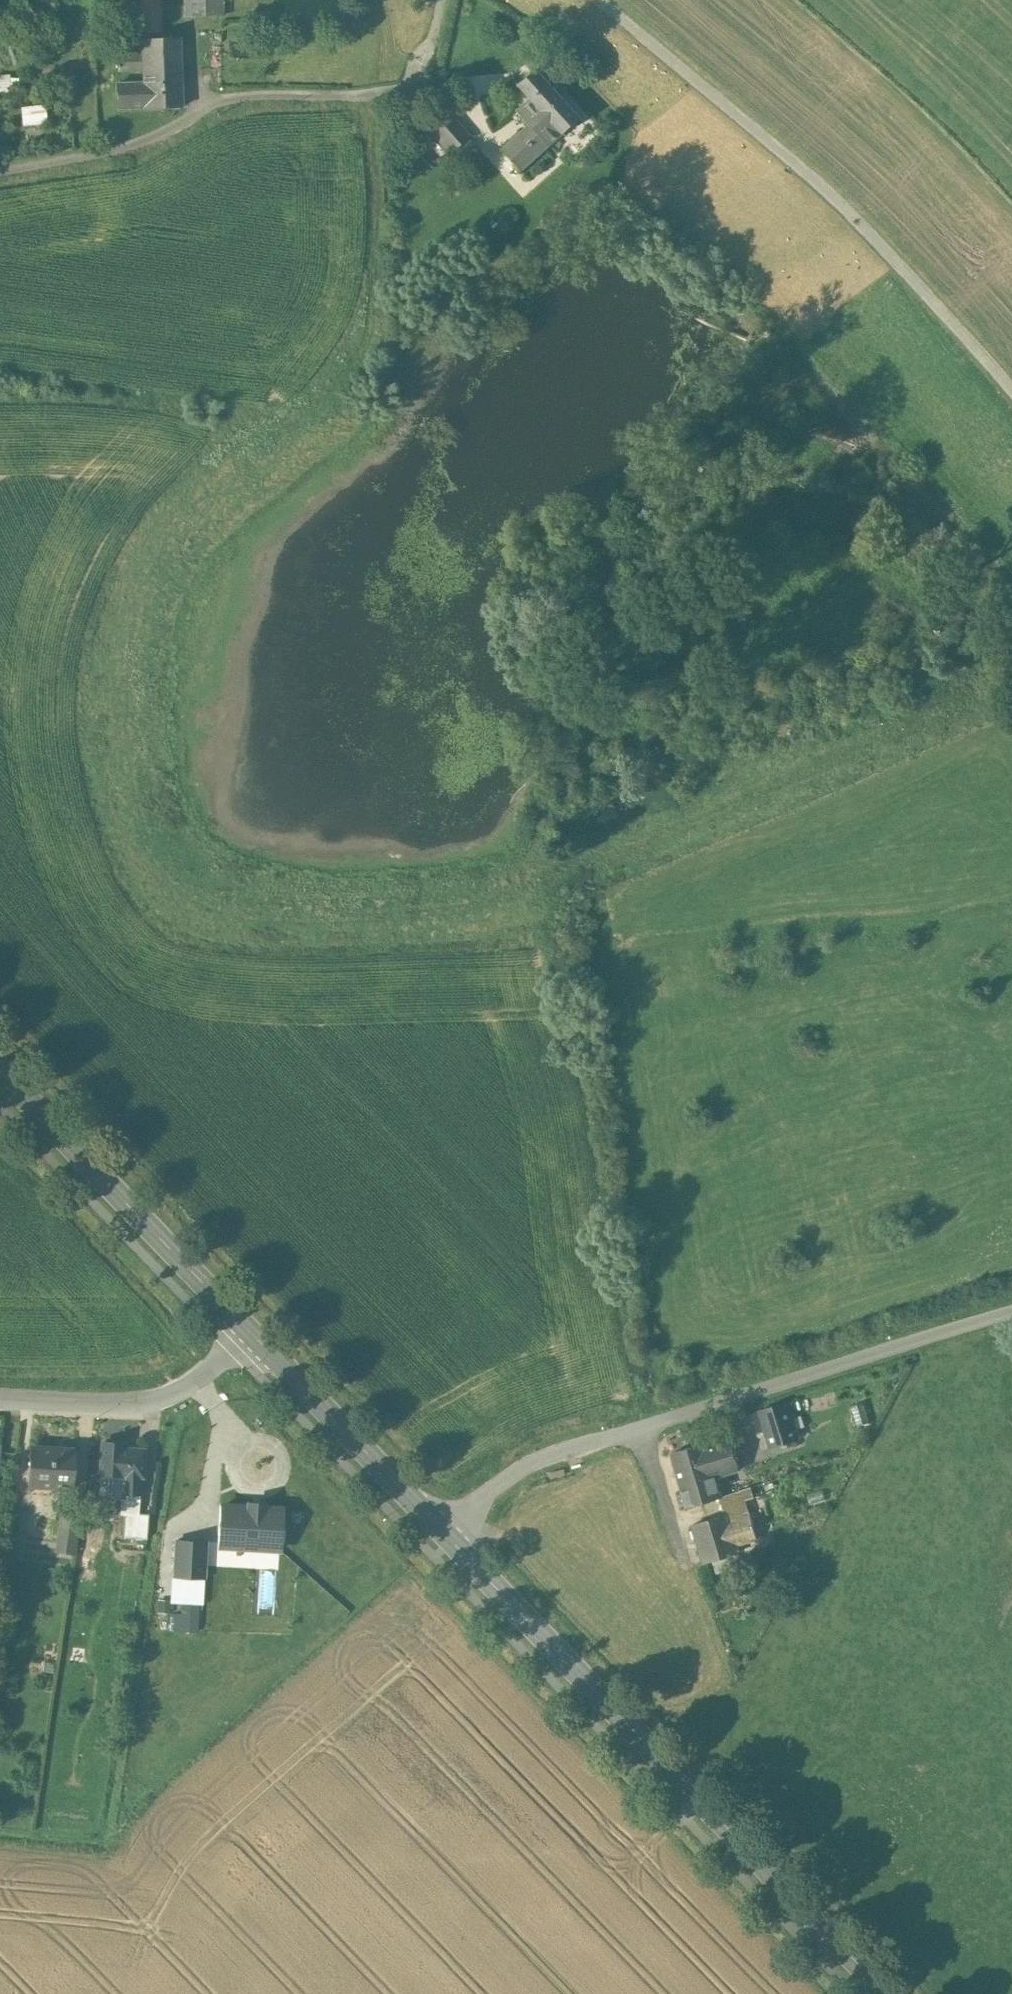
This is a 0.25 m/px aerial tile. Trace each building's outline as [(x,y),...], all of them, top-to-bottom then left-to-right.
[(139,0),(140,33),(161,31),(159,0),(145,0),(139,0)] [(183,17),(203,16),(203,0),(182,0),(183,17)] [(203,16),(221,16),(221,0),(203,0),(203,16)] [(179,37),(141,39),(141,53),(142,70),(180,68),(179,37)] [(141,53),(117,53),(118,71),(142,70),(141,53)] [(180,68),(142,70),(142,82),(116,83),(117,108),(143,107),(143,108),(182,106),(182,104),(181,104),(180,68)] [(581,118),(538,69),(520,84),(532,98),(520,109),(533,123),(551,144),(581,118)] [(23,123),(47,121),(46,103),(22,104),(23,123)] [(468,135),(445,111),(427,128),(450,152),(468,135)] [(533,123),(507,146),(525,167),(551,144),(533,123)] [(785,1403),(761,1411),(772,1447),(797,1439),(785,1403)] [(705,1443),(671,1453),(687,1508),(720,1498),(722,1497),(716,1480),(725,1477),(724,1473),(738,1469),(729,1440),(707,1447),(705,1443)] [(123,1443),(103,1442),(101,1473),(123,1474),(122,1491),(140,1493),(141,1476),(143,1476),(145,1450),(122,1448),(123,1443)] [(74,1449),(30,1446),(28,1485),(72,1487),(74,1449)] [(742,1490),(722,1497),(720,1498),(724,1511),(747,1504),(742,1490)] [(115,1497),(90,1495),(89,1509),(114,1511),(115,1497)] [(283,1507),(221,1503),(217,1549),(280,1553),(283,1507)] [(725,1515),(693,1524),(705,1563),(738,1553),(736,1546),(757,1540),(747,1504),(724,1511),(725,1515)] [(149,1515),(120,1512),(118,1535),(147,1538),(149,1515)] [(78,1517),(62,1515),(57,1550),(73,1552),(78,1517)] [(207,1540),(174,1538),(171,1577),(205,1579),(207,1540)] [(179,1613),(173,1612),(172,1630),(197,1631),(199,1605),(180,1604),(179,1613)]
